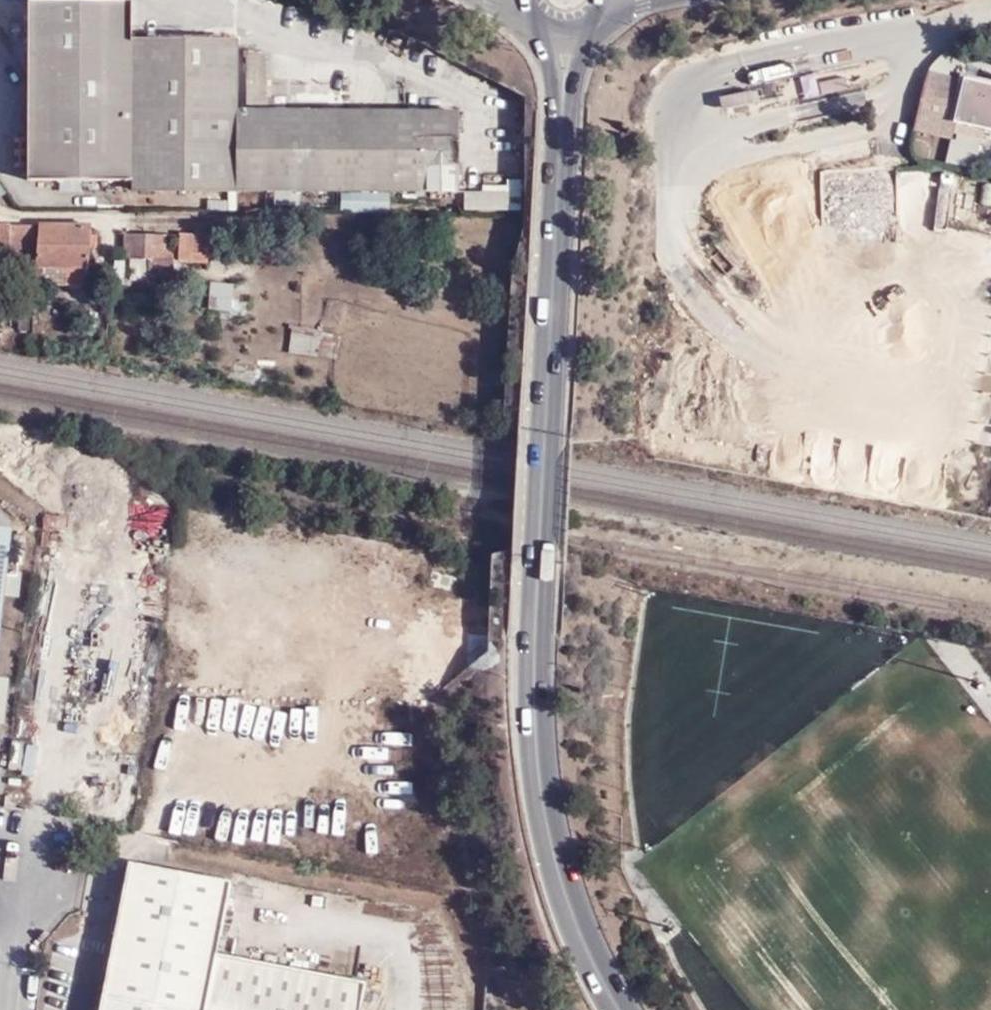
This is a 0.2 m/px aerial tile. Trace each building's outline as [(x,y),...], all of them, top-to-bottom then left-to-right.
[(132,192),(458,193),(458,178),(458,112),(237,111),(238,41),(133,40),(133,1),(29,0),(28,181),(131,182),(132,192)] [(928,71),(914,131),(953,140),(954,133),(984,140),(986,131),(990,133),(990,85),(928,71)] [(756,88),(722,94),(724,111),(758,104),(756,88)] [(12,249),(11,267),(36,267),(39,225),(0,224),(0,250),(12,249)] [(36,267),(34,285),(87,287),(87,278),(89,278),(92,225),(39,225),(36,267)] [(124,234),(123,259),(208,262),(210,236),(180,236),(179,250),(167,250),(167,234),(124,234)] [(231,310),(235,282),(217,280),(213,307),(231,310)] [(338,359),(341,331),(290,324),(286,351),(338,359)] [(5,596),(6,583),(18,585),(20,572),(8,570),(13,529),(0,527),(0,637),(5,596)] [(17,598),(18,585),(6,583),(5,596),(17,598)] [(0,677),(0,723),(3,723),(9,678),(0,677)] [(367,983),(218,953),(232,881),(129,862),(123,891),(100,1009),(362,1009),(367,983)]
